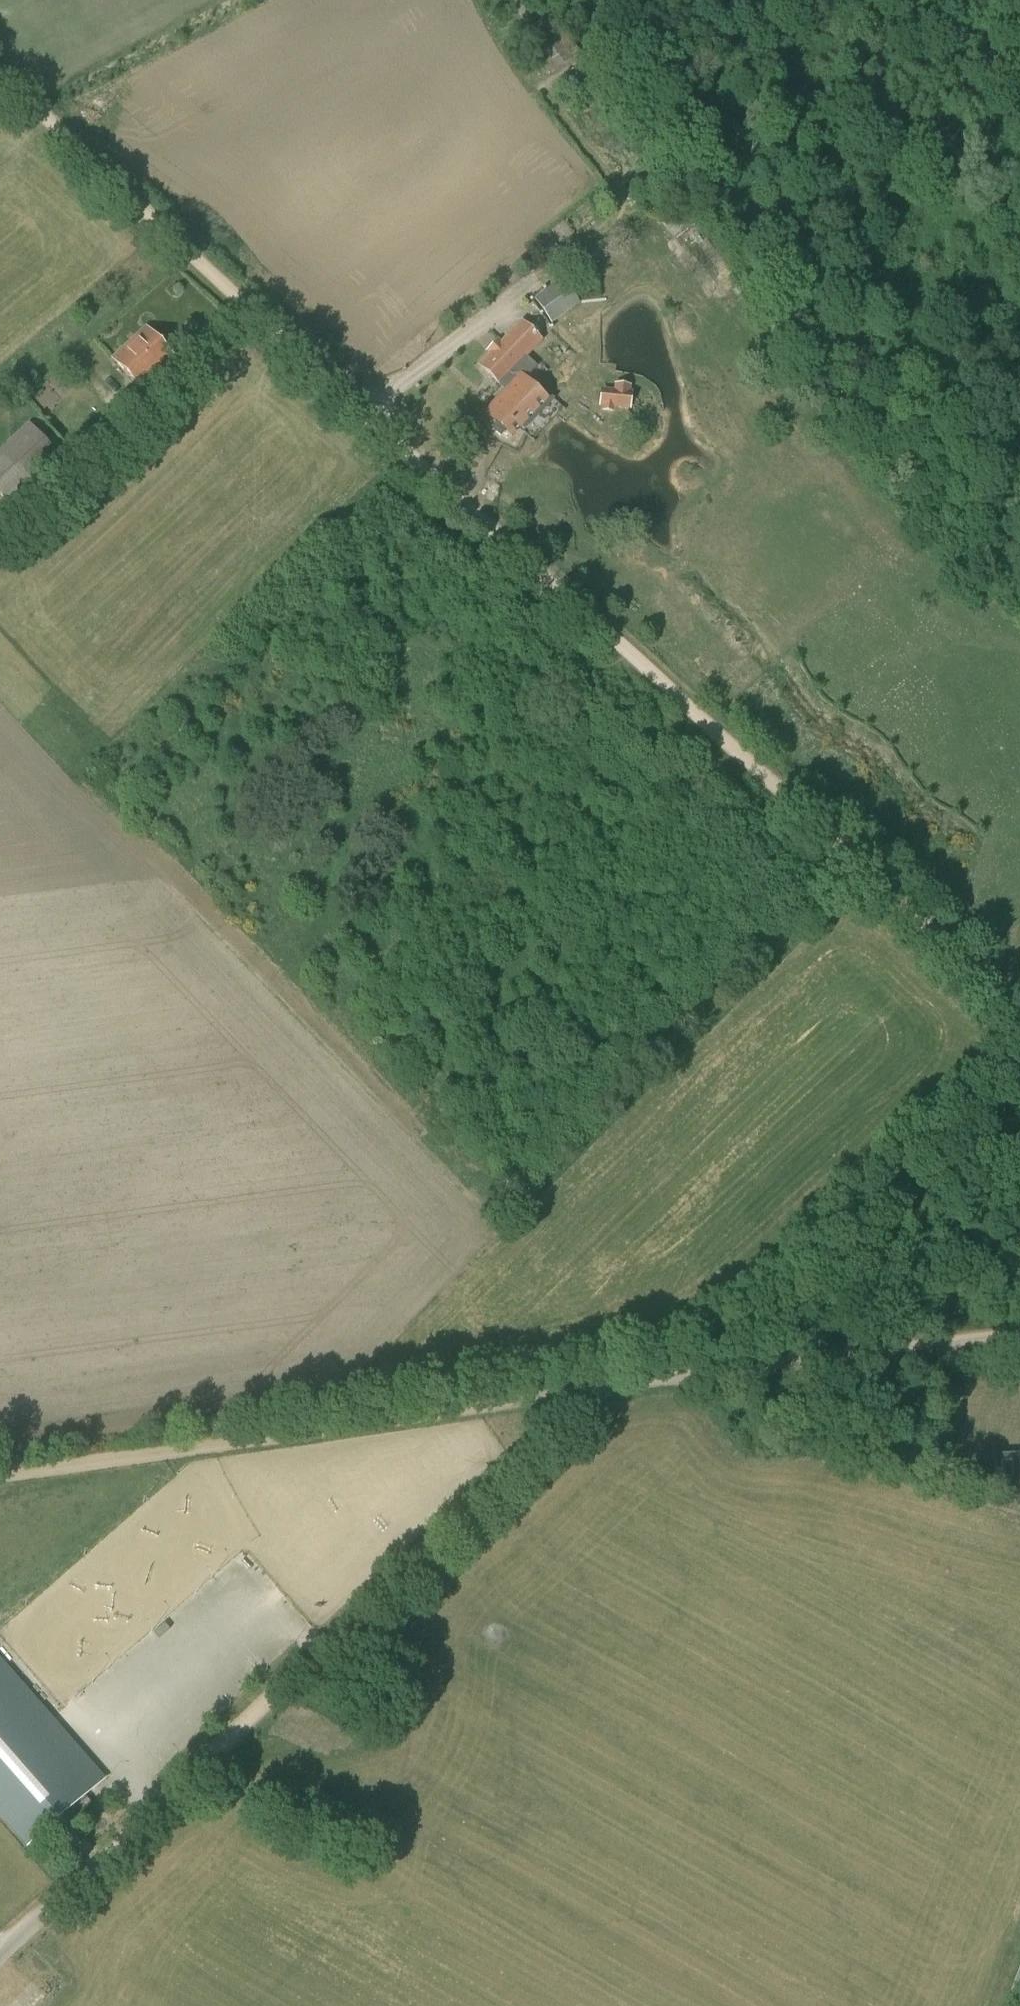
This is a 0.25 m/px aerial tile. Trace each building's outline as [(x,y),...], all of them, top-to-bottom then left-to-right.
[(579,54),(579,53),(542,0),(516,0),(510,4),(526,26),(518,31),(548,75),(579,54)] [(551,323),(580,303),(563,279),(534,299),(551,323)] [(511,439),(548,400),(526,379),(537,367),(527,357),(543,341),(521,321),(478,366),(503,391),(483,412),(511,439)] [(141,389),(173,358),(146,330),(114,361),(141,389)] [(600,388),(598,407),(602,407),(601,411),(613,413),(614,408),(630,410),(632,391),(630,390),(631,386),(614,384),(613,390),(600,388)] [(62,458),(31,422),(0,450),(0,496),(8,505),(62,458)] [(994,1486),(1019,1485),(1019,1467),(993,1468),(994,1486)] [(26,1847),(104,1778),(0,1659),(0,1817),(26,1847)]
